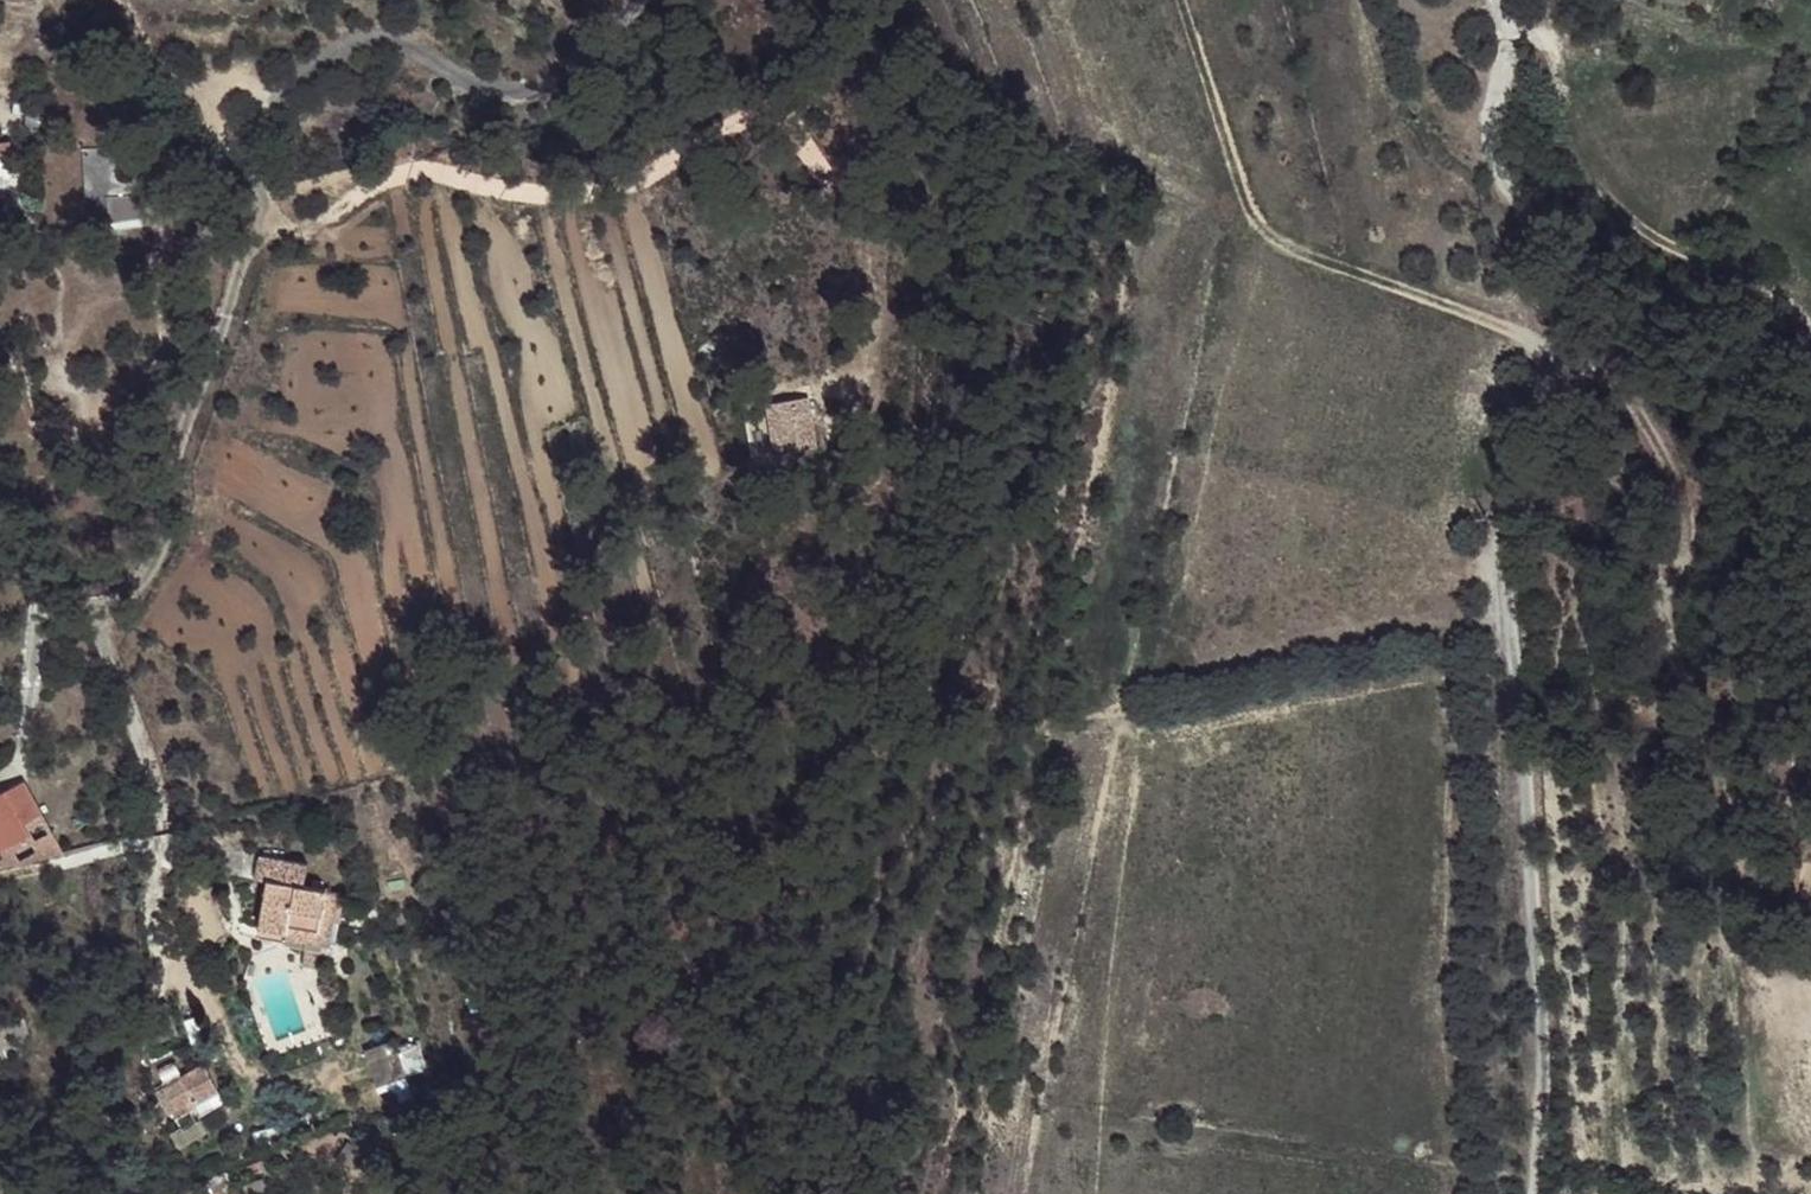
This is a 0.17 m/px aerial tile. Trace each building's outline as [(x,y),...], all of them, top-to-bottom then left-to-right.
[(17,183),(9,142),(0,144),(0,186),(17,183)] [(139,191),(106,195),(111,223),(141,221),(139,191)] [(770,447),(814,444),(810,392),(766,395),(770,447)] [(0,797),(0,854),(34,834),(25,819),(44,807),(24,778),(7,789),(7,793),(0,797)] [(323,861),(273,849),(268,874),(280,882),(272,930),(350,923),(358,887),(319,875),(323,861)] [(350,923),(272,930),(322,944),(335,949),(347,942),(350,923)] [(190,1074),(154,1085),(161,1111),(195,1103),(190,1074)]
